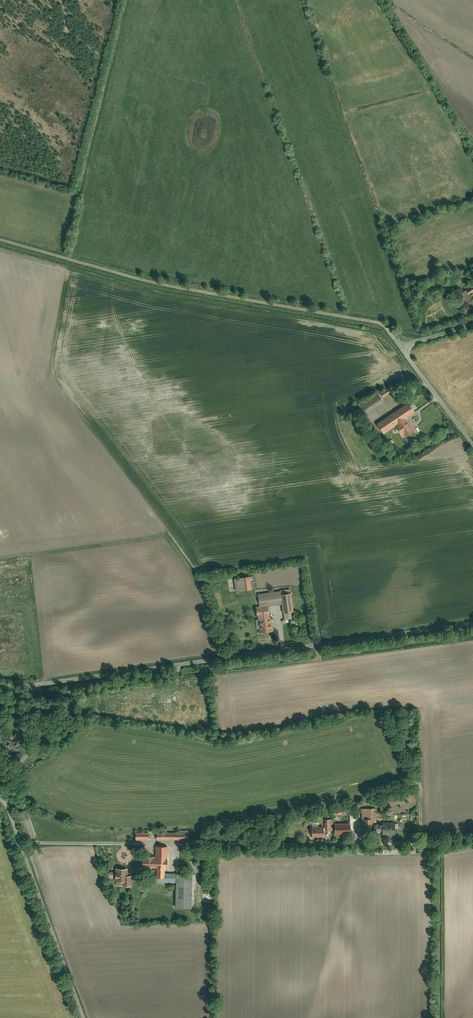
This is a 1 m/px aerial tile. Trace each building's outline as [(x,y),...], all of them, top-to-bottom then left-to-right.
[(459,293),(469,309),(472,307),(472,299),(470,294),(472,292),(472,286),(467,290),(466,289),(459,293)] [(380,394),(382,397),(391,392),(389,388),(380,394)] [(378,394),(362,405),(367,413),(383,402),(378,394)] [(409,403),(377,424),(384,434),(396,426),(403,436),(404,435),(405,437),(413,432),(405,419),(415,412),(409,403)] [(255,589),(253,576),(235,579),(237,591),(255,589)] [(267,606),(282,603),(281,595),(280,591),(258,594),(260,607),(267,606)] [(291,593),(281,595),(282,603),(283,612),(294,611),(291,593)] [(269,617),(267,606),(260,607),(256,607),(258,619),(269,617)] [(269,617),(258,619),(260,633),(273,631),(270,617),(269,617)] [(17,737),(15,742),(11,741),(9,746),(18,750),(19,746),(18,745),(21,739),(22,739),(23,735),(22,735),(23,733),(22,731),(20,730),(19,731),(18,733),(16,732),(15,736),(17,737)] [(375,808),(362,809),(362,822),(376,822),(375,808)] [(333,819),(325,819),(325,830),(333,830),(333,819)] [(395,823),(383,823),(383,824),(383,830),(383,834),(395,834),(395,823)] [(350,824),(335,824),(335,834),(350,834),(350,824)] [(323,828),(312,828),(312,838),(324,837),(323,828)] [(168,877),(168,846),(158,846),(158,858),(143,858),(143,867),(157,867),(157,877),(168,877)] [(127,867),(115,867),(115,882),(127,882),(127,867)] [(193,873),(177,873),(177,907),(193,908),(193,873)]
